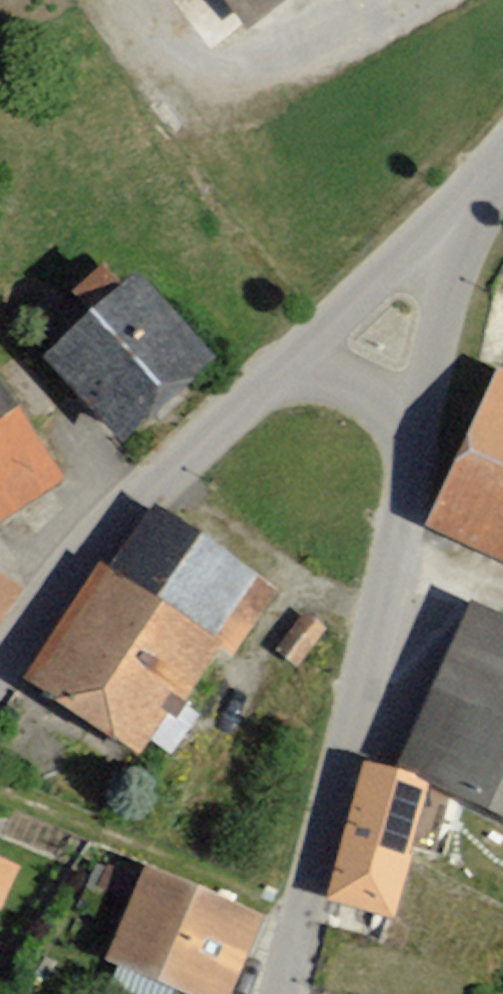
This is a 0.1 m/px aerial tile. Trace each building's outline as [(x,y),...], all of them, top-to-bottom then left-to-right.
[(267,29),(303,0),(244,0),(267,29)] [(191,357),(117,279),(28,363),(102,441),(191,357)] [(485,373),(418,531),(502,567),(502,380),(485,373)] [(51,488),(0,410),(0,521),(51,488)] [(268,598),(142,515),(98,581),(86,573),(8,690),(125,767),(204,650),(224,663),(268,598)] [(0,587),(0,609),(10,593),(0,587)] [(476,613),(405,765),(502,810),(502,625),(476,613)] [(316,633),(296,620),(272,658),(292,670),(316,633)] [(382,920),(416,793),(352,776),(318,902),(382,920)] [(0,868),(0,899),(11,872),(0,868)] [(158,993),(223,993),(251,921),(132,874),(96,966),(158,993)]
